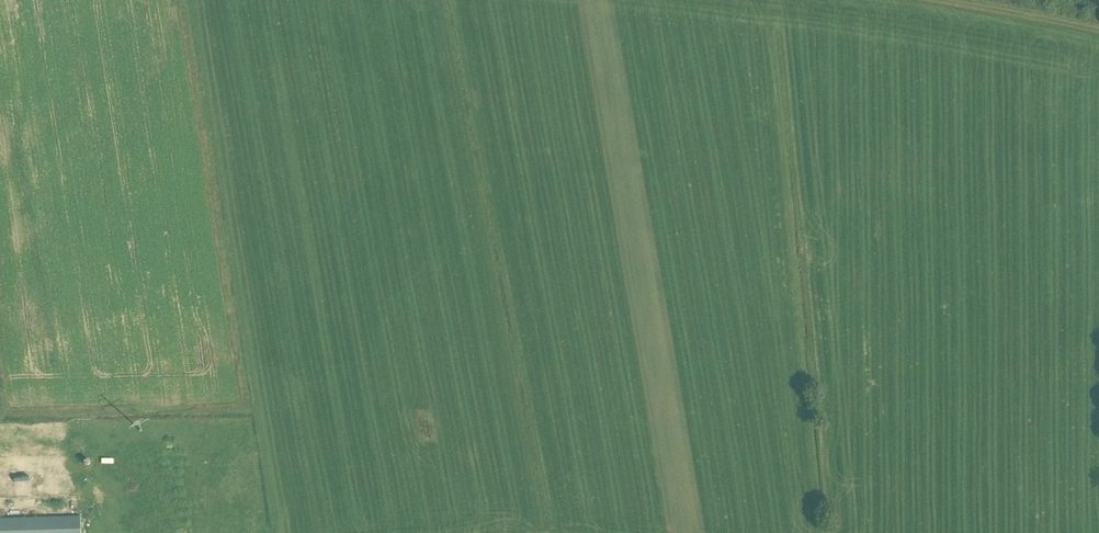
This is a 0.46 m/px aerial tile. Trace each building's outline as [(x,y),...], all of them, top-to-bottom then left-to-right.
[(74,441),(77,450),(82,448),(79,439),(74,441)] [(29,504),(16,506),(17,513),(30,511),(29,504)] [(81,517),(0,520),(0,532),(81,532),(81,517)]
